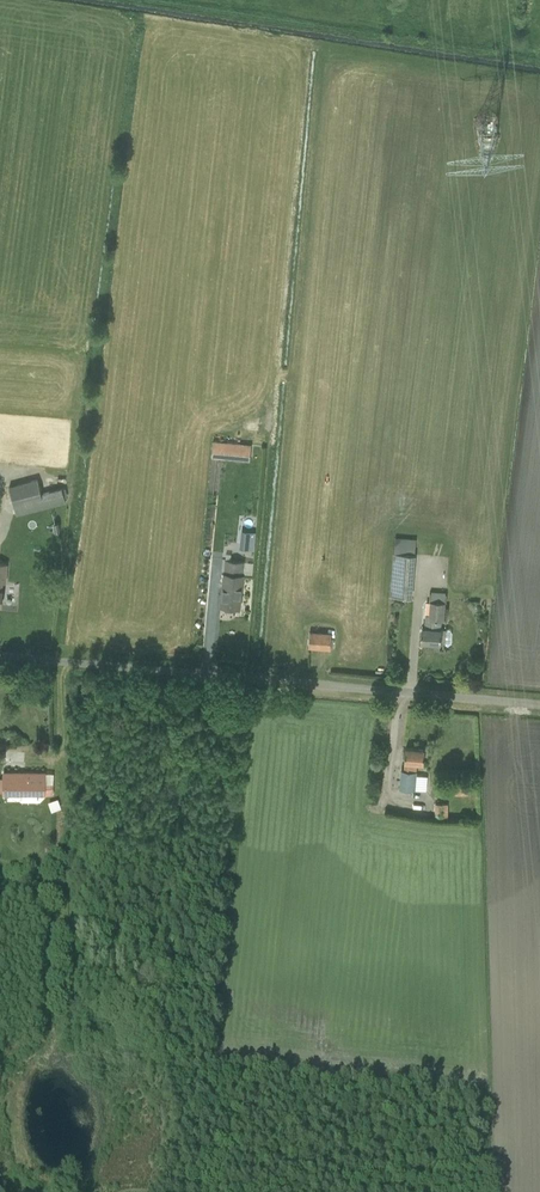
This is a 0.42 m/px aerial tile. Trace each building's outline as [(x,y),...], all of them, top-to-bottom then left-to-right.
[(213,442),(212,456),(250,460),(251,445),(213,442)] [(66,488),(62,489),(42,494),(38,479),(9,486),(12,500),(16,515),(66,503),(65,498),(68,498),(66,488)] [(219,484),(213,481),(208,490),(215,493),(219,484)] [(254,550),(256,532),(242,531),(240,548),(254,550)] [(394,553),(390,596),(412,598),(415,555),(394,553)] [(242,586),(244,562),(226,560),(224,584),(223,584),(221,606),(240,608),(242,586)] [(422,628),(421,642),(445,644),(448,645),(451,642),(452,632),(449,629),(447,629),(441,629),(441,621),(444,621),(445,602),(431,601),(429,620),(434,620),(433,628),(422,628)] [(310,633),(309,647),(330,649),(332,634),(310,633)] [(424,764),(425,749),(406,748),(405,762),(404,770),(402,770),(400,788),(415,790),(417,763),(424,764)] [(3,795),(45,795),(46,772),(3,772),(3,778),(3,793),(3,795)] [(436,804),(436,818),(448,818),(448,804),(436,804)]
